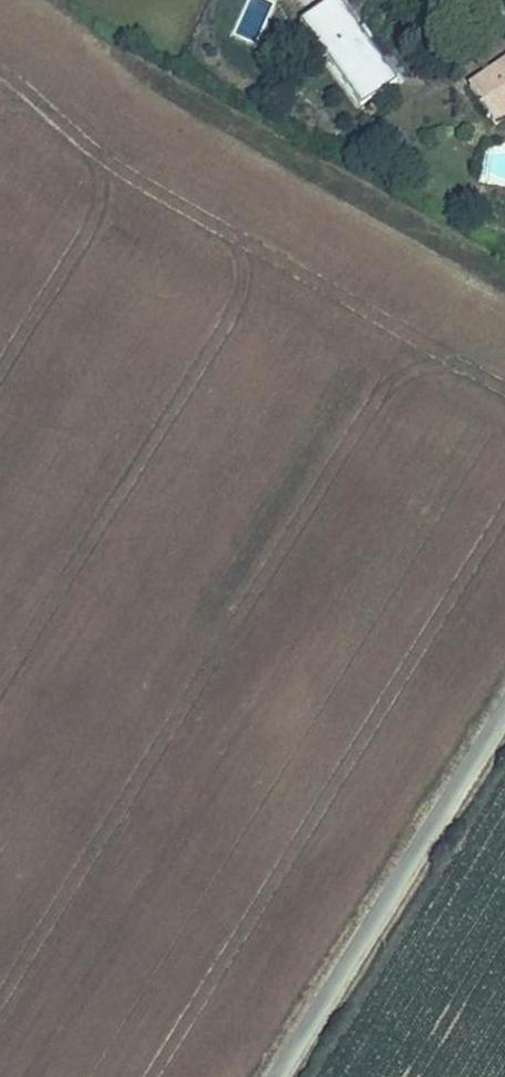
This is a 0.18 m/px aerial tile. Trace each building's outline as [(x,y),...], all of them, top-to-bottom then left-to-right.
[(398,79),(339,0),(328,0),(299,21),(362,105),(398,79)] [(483,77),(504,109),(504,62),(483,77)]
